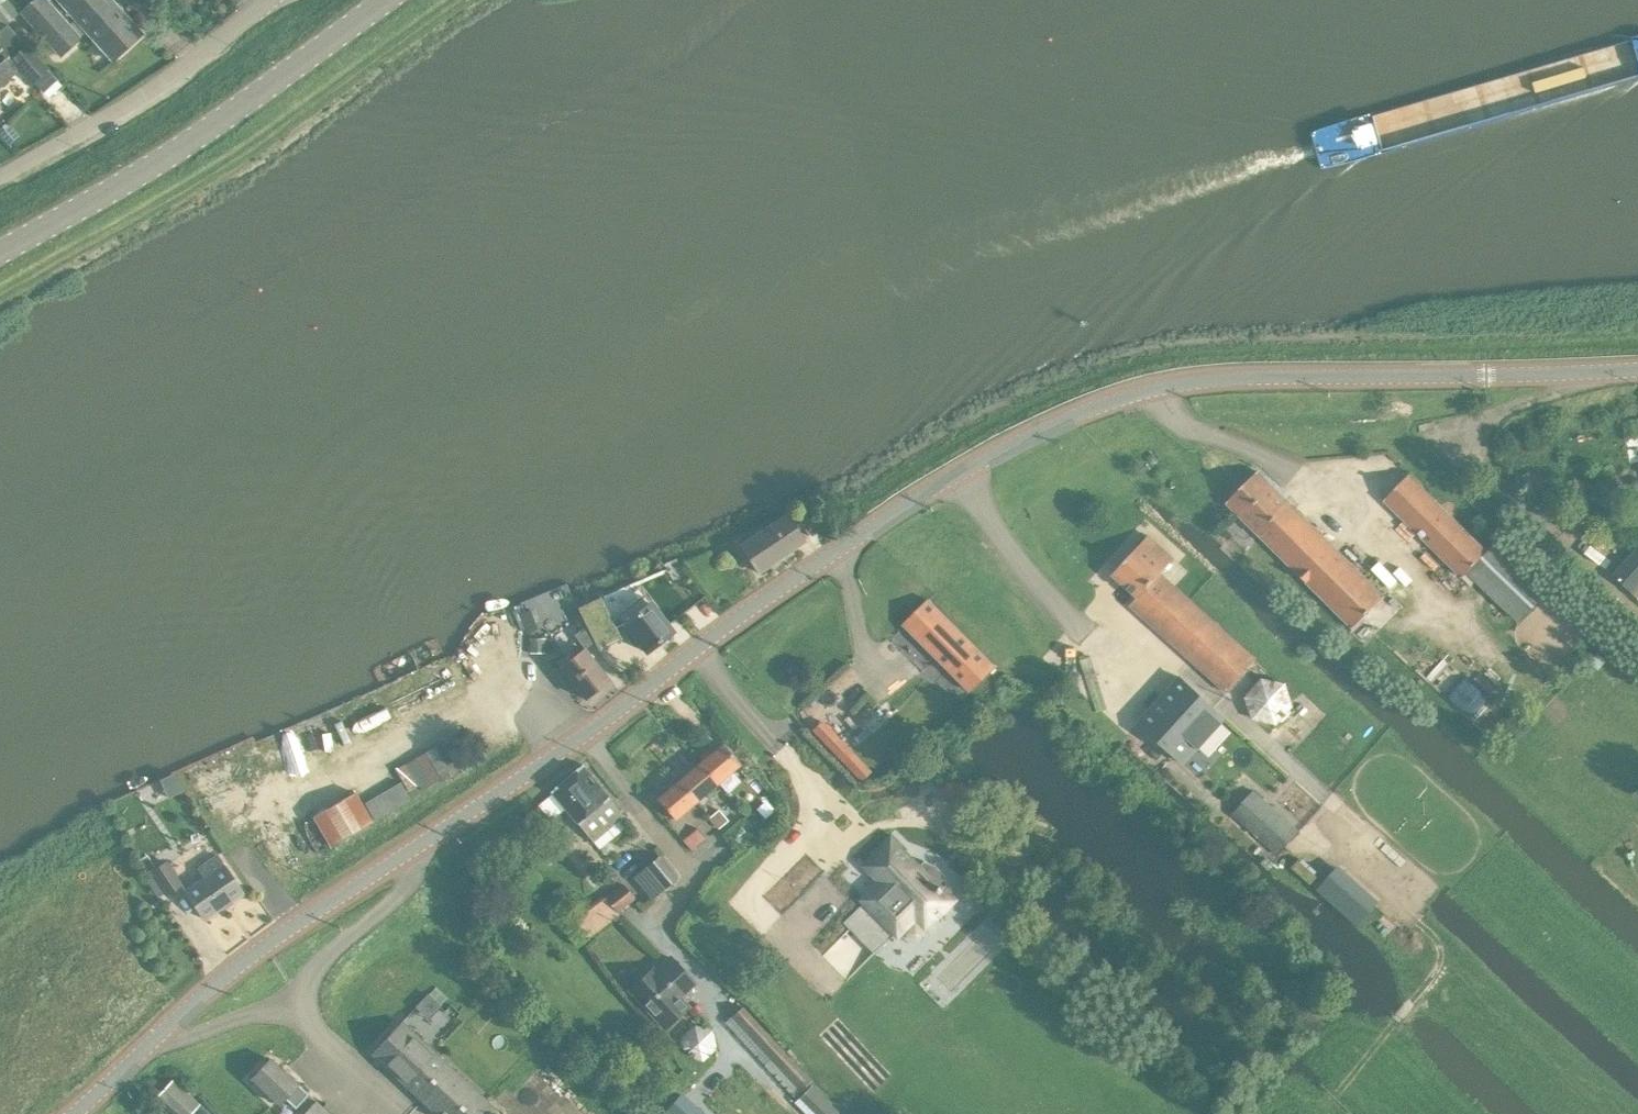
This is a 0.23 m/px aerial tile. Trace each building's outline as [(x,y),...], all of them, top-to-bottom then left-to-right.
[(80,37),(85,32),(112,61),(142,34),(111,0),(50,0),(48,2),(46,0),(37,0),(21,14),(59,57),(80,38),(80,37)] [(33,52),(8,25),(0,33),(0,84),(17,68),(32,85),(48,69),(33,52)] [(1154,452),(1147,457),(1151,463),(1158,459),(1154,452)] [(1258,470),(1227,502),(1354,628),(1386,596),(1258,470)] [(1409,473),(1382,501),(1461,577),(1466,572),(1488,550),(1409,473)] [(1569,527),(1579,537),(1595,521),(1584,511),(1569,527)] [(805,541),(787,514),(741,544),(759,572),(805,541)] [(1161,573),(1175,558),(1149,535),(1113,575),(1138,597),(1130,605),(1227,692),(1256,659),(1161,573)] [(1488,550),(1466,572),(1476,581),(1517,621),(1548,590),(1498,540),(1488,550)] [(1611,574),(1637,599),(1637,545),(1611,574)] [(589,576),(569,586),(583,616),(604,607),(589,576)] [(617,615),(629,631),(627,633),(635,644),(638,642),(646,653),(674,632),(651,602),(648,604),(643,596),(617,615)] [(971,692),(996,667),(930,599),(904,624),(971,692)] [(584,627),(576,633),(587,648),(595,642),(584,627)] [(586,649),(561,668),(585,698),(609,679),(586,649)] [(1180,675),(1139,722),(1186,764),(1227,718),(1180,675)] [(1262,677),(1245,696),(1252,719),(1277,725),(1294,706),(1286,683),(1262,677)] [(442,780),(460,770),(443,741),(396,769),(409,790),(420,785),(422,790),(441,779),(442,780)] [(700,762),(717,783),(740,764),(722,743),(700,762)] [(455,760),(463,773),(487,759),(479,746),(455,760)] [(678,781),(696,801),(717,783),(700,762),(678,781)] [(564,808),(583,831),(592,841),(625,814),(583,765),(550,792),(552,793),(542,802),(554,816),(564,808)] [(745,787),(754,798),(763,791),(753,780),(745,787)] [(375,822),(412,801),(401,781),(364,803),(375,822)] [(675,819),(696,801),(678,781),(657,799),(675,819)] [(1232,814),(1278,854),(1279,855),(1300,831),(1254,790),(1232,814)] [(330,846),(374,821),(356,791),(313,816),(330,846)] [(719,828),(728,820),(719,809),(710,816),(719,828)] [(706,839),(697,828),(688,835),(697,846),(706,839)] [(866,900),(844,922),(850,928),(875,953),(875,954),(897,932),(898,933),(916,916),(926,926),(952,900),(944,891),(945,890),(942,887),(946,884),(943,874),(935,867),(926,863),(921,868),(892,839),(865,865),(883,883),(865,900),(866,900)] [(205,878),(198,882),(185,890),(205,919),(243,894),(217,854),(197,867),(205,878)] [(660,854),(632,876),(650,899),(678,877),(660,854)] [(152,871),(167,894),(182,884),(167,861),(152,871)] [(587,938),(618,914),(617,912),(635,898),(624,884),(605,898),(602,895),(572,918),(587,938)] [(653,968),(629,990),(664,1027),(688,1006),(680,997),(695,984),(670,957),(655,970),(653,968)] [(811,1080),(742,1006),(725,1022),(793,1097),(811,1080)] [(491,1103),(402,1020),(371,1052),(437,1113),(481,1113),(491,1103)] [(716,1048),(712,1030),(693,1023),(680,1037),(685,1055),(703,1061),(716,1048)] [(280,1104),(285,1098),(295,1107),(308,1093),(298,1084),(299,1084),(271,1058),(252,1078),(280,1104)] [(722,1077),(705,1097),(724,1113),(765,1113),(722,1077)] [(173,1113),(186,1113),(188,1113),(189,1113),(208,1113),(197,1104),(197,1103),(172,1079),(155,1097),(173,1113)] [(826,1101),(810,1086),(802,1095),(798,1099),(812,1113),(838,1113),(826,1101)] [(317,1101),(304,1113),(331,1113),(317,1101)]
